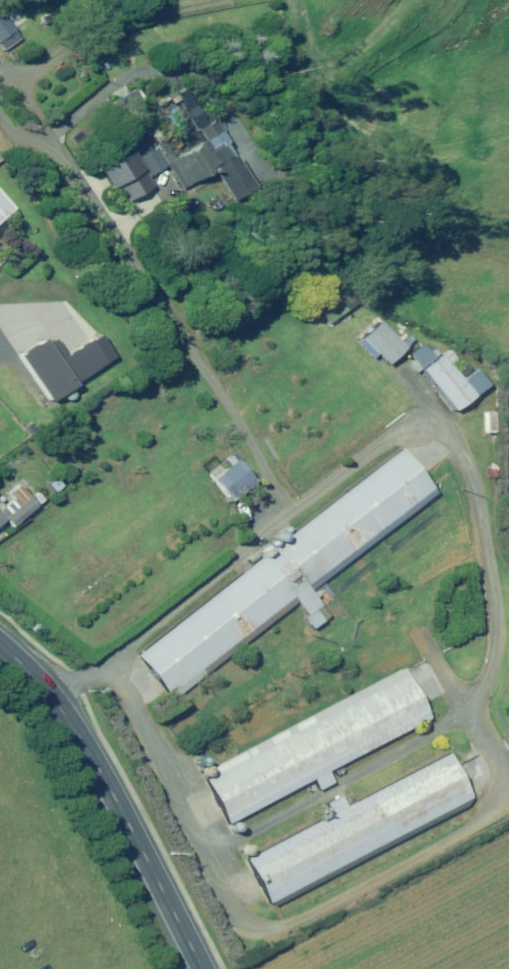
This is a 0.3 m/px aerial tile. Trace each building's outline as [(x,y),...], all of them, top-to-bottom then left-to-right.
[(48,13),(42,17),(45,23),(52,19),(48,13)] [(0,16),(0,38),(11,29),(0,16)] [(238,201),(259,188),(238,155),(234,158),(225,144),(215,150),(210,142),(173,166),(188,190),(218,171),(238,201)] [(137,150),(104,170),(126,206),(157,188),(151,177),(168,168),(156,148),(141,157),(137,150)] [(15,208),(0,192),(0,222),(15,208)] [(95,306),(107,298),(101,288),(88,296),(95,306)] [(329,321),(330,323),(348,311),(338,297),(321,308),(329,321)] [(425,370),(456,411),(475,396),(444,355),(425,370)] [(436,488),(425,473),(406,449),(299,533),(275,551),(273,548),(266,553),(268,556),(247,573),(141,655),(168,689),(172,694),(298,597),(313,615),(323,608),(326,605),(324,603),(316,593),(311,586),(436,488)] [(234,503),(259,483),(240,460),(238,462),(234,456),(228,460),(232,466),(216,479),(234,503)] [(51,484),(57,492),(65,486),(58,478),(51,484)] [(7,519),(12,525),(14,527),(38,506),(31,498),(20,485),(10,493),(16,499),(0,512),(0,525),(7,519)] [(35,497),(40,504),(45,500),(41,493),(35,497)] [(328,621),(326,619),(321,611),(313,616),(310,619),(317,629),(328,621)] [(426,704),(417,686),(411,675),(215,778),(210,781),(212,786),(228,815),(232,824),(308,784),(318,779),(323,789),(323,791),(338,783),(333,772),(434,718),(426,704)] [(467,784),(457,766),(451,755),(361,802),(350,807),(345,797),(331,804),(336,815),(324,821),(255,856),(253,858),(250,860),(253,866),(268,895),(273,904),(474,799),(467,784)]
